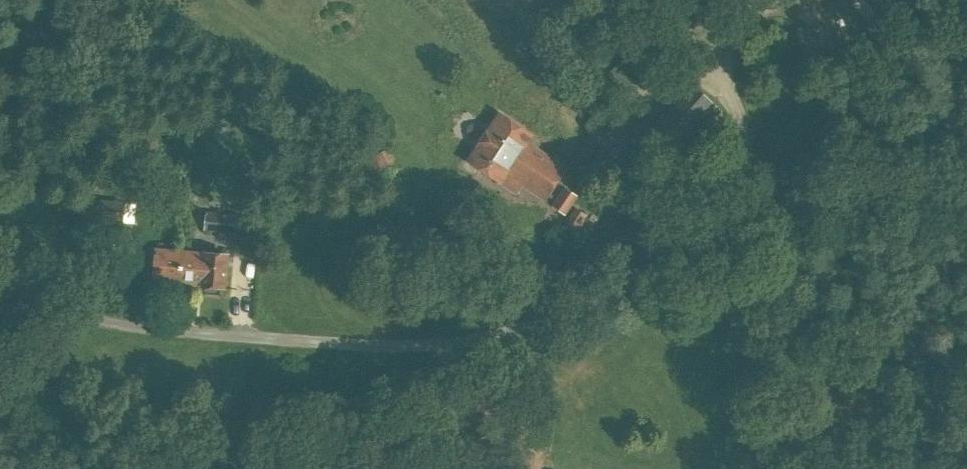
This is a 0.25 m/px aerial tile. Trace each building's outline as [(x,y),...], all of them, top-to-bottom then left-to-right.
[(805,24),(792,35),(799,44),(813,32),(805,24)] [(680,154),(721,110),(692,83),(651,128),(680,154)] [(531,137),(501,117),(490,134),(482,145),(483,145),(472,162),(502,182),(507,174),(547,199),(566,169),(527,144),(531,137)] [(567,215),(578,197),(564,188),(552,206),(567,215)] [(123,224),(125,201),(86,198),(84,221),(123,224)] [(578,230),(587,216),(575,208),(565,222),(578,230)] [(241,234),(242,217),(206,214),(205,231),(241,234)] [(253,221),(252,234),(261,234),(262,222),(253,221)] [(194,253),(159,250),(154,250),(153,262),(158,263),(157,282),(192,285),(194,253)] [(227,288),(229,255),(194,253),(192,285),(227,288)]
